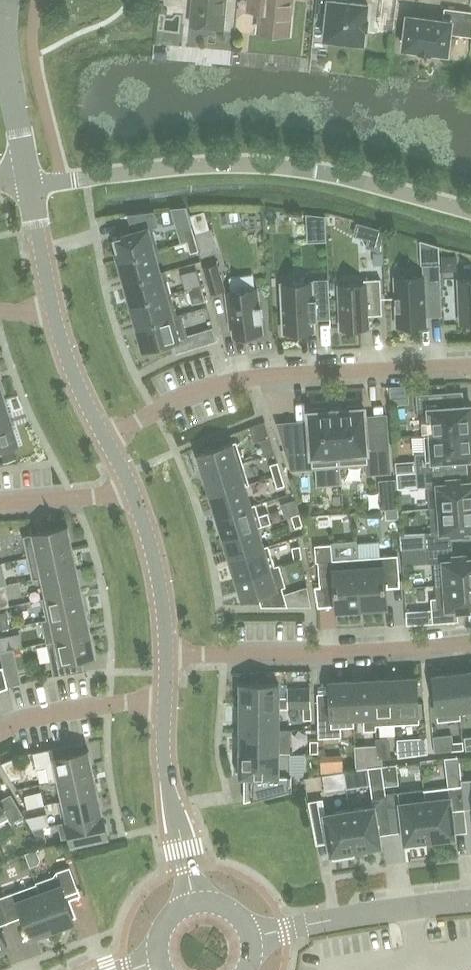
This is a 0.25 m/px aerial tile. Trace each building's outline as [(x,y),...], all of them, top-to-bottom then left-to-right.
[(191,24),(223,27),(225,0),(193,0),(191,24)] [(261,10),(259,30),(288,33),(291,0),(249,0),(249,9),(261,10)] [(324,38),(337,39),(339,41),(348,42),(350,41),(363,42),(365,28),(366,28),(367,17),(366,17),(368,3),(341,0),(329,0),(324,38)] [(403,47),(419,49),(419,50),(431,52),(431,51),(446,52),(449,33),(459,34),(470,35),(470,30),(470,11),(462,10),(444,7),(443,19),(407,15),(403,47)] [(170,29),(170,41),(181,42),(182,23),(163,22),(162,29),(170,29)] [(113,237),(119,259),(154,250),(154,251),(159,249),(152,226),(156,225),(151,210),(126,214),(131,232),(113,237)] [(205,210),(191,214),(196,233),(210,229),(205,210)] [(325,215),(316,213),(317,228),(326,227),(325,215)] [(382,229),(371,226),(368,239),(366,246),(379,250),(382,239),(382,229)] [(187,240),(195,238),(192,227),(184,229),(187,240)] [(195,238),(187,240),(191,252),(198,250),(195,238)] [(154,250),(119,259),(125,281),(160,272),(160,271),(154,251),(154,250)] [(224,288),(217,263),(204,267),(211,291),(224,288)] [(394,277),(396,324),(426,323),(425,292),(441,291),(440,263),(422,264),(423,275),(394,277)] [(166,294),(171,292),(164,270),(160,271),(160,272),(125,281),(131,303),(166,294)] [(191,287),(192,287),(201,284),(198,271),(197,271),(187,274),(191,287)] [(313,319),(317,319),(317,308),(330,308),(328,278),(309,279),(309,282),(282,283),(285,330),(298,330),(298,333),(315,332),(314,324),(313,324),(313,319)] [(339,285),(341,327),(369,326),(368,314),(382,313),(380,278),(364,279),(364,283),(339,285)] [(458,279),(460,322),(470,321),(470,278),(458,279)] [(192,287),(196,303),(206,300),(201,284),(192,287)] [(261,306),(259,306),(256,288),(227,291),(231,327),(233,326),(234,335),(262,331),(261,320),(263,320),(261,306)] [(177,314),(171,292),(166,294),(131,303),(137,325),(172,315),(177,314)] [(137,325),(144,348),(173,340),(188,336),(188,335),(181,312),(177,314),(172,315),(137,325)] [(188,336),(173,340),(176,352),(217,341),(213,328),(188,335),(188,336)] [(425,434),(470,430),(470,404),(448,406),(447,392),(417,394),(418,410),(423,409),(425,434)] [(11,420),(4,398),(0,399),(0,423),(11,420)] [(347,408),(336,409),(340,465),(367,463),(367,473),(390,471),(386,414),(365,416),(364,407),(363,407),(362,404),(346,405),(347,408)] [(292,468),(340,465),(336,409),(326,410),(325,407),(309,408),(310,411),(308,411),(309,420),(278,423),(292,468)] [(0,423),(0,448),(18,442),(11,420),(0,423)] [(425,434),(426,453),(416,453),(417,470),(447,468),(446,458),(470,457),(470,430),(425,434)] [(270,436),(260,439),(265,455),(275,452),(270,436)] [(205,474),(243,462),(237,440),(198,452),(205,474)] [(273,475),(281,473),(278,461),(270,464),(273,475)] [(243,462),(205,474),(211,494),(249,483),(243,462)] [(281,473),(273,475),(277,487),(285,485),(281,473)] [(470,505),(470,481),(461,481),(461,477),(446,478),(447,482),(428,484),(430,508),(470,505)] [(249,483),(211,494),(217,515),(256,503),(251,504),(245,485),(250,483),(249,483)] [(259,514),(256,503),(217,515),(224,536),(262,524),(271,521),(268,511),(259,514)] [(431,531),(425,531),(426,547),(452,545),(452,534),(465,533),(464,529),(470,529),(470,505),(430,508),(431,531)] [(299,513),(291,515),(295,527),(303,524),(299,513)] [(262,524),(224,536),(230,556),(268,545),(268,544),(264,546),(258,526),(262,525),(262,524)] [(28,556),(72,547),(68,525),(24,535),(28,556)] [(353,607),(361,607),(358,557),(333,559),(331,543),(315,544),(316,560),(318,560),(320,586),(334,585),(336,609),(339,608),(339,612),(354,611),(353,607)] [(275,565),(268,545),(230,556),(236,577),(270,567),(275,565)] [(292,547),(294,558),(302,557),(300,545),(292,547)] [(426,547),(427,562),(434,561),(435,584),(470,582),(470,557),(466,558),(466,554),(453,555),(452,545),(426,547)] [(72,547),(28,556),(33,578),(42,576),(77,568),(72,547)] [(358,557),(361,607),(369,606),(370,609),(384,608),(384,605),(387,604),(385,580),(399,579),(397,553),(358,557)] [(270,567),(236,577),(243,599),(258,594),(262,605),(288,605),(282,586),(286,585),(279,563),(275,565),(270,567)] [(42,576),(47,596),(47,597),(81,589),(77,568),(42,576)] [(435,584),(437,608),(456,607),(456,611),(470,610),(470,606),(470,582),(435,584)] [(0,585),(0,606),(10,604),(5,584),(0,585)] [(47,597),(47,596),(42,597),(46,618),(47,619),(86,610),(81,589),(47,597)] [(47,641),(91,632),(86,610),(47,619),(46,618),(42,619),(47,641)] [(0,612),(0,627),(0,628),(10,626),(7,611),(0,612)] [(84,670),(81,657),(95,653),(91,632),(47,641),(54,675),(84,670)] [(455,673),(459,708),(460,708),(470,707),(470,671),(455,673)] [(459,708),(455,673),(433,675),(438,720),(461,718),(460,708),(459,708)] [(397,723),(419,722),(417,677),(394,678),(397,723)] [(375,724),(376,724),(397,723),(394,678),(373,679),(375,724)] [(353,720),(354,720),(364,720),(364,730),(376,729),(376,724),(375,724),(373,679),(351,680),(353,720)] [(353,720),(351,680),(329,681),(330,711),(318,712),(318,737),(342,735),(341,726),(354,725),(354,720),(353,720)] [(279,706),(279,707),(288,707),(288,706),(288,696),(279,696),(279,683),(241,682),(241,706),(279,706)] [(288,696),(288,706),(311,706),(311,694),(288,693),(288,696)] [(279,706),(241,706),(240,729),(279,729),(279,707),(279,706)] [(303,719),(311,718),(311,706),(303,706),(303,719)] [(279,729),(240,729),(240,751),(278,752),(278,751),(279,729)] [(428,752),(427,738),(398,740),(398,756),(428,752)] [(318,752),(318,740),(310,740),(310,752),(318,752)] [(464,749),(463,740),(451,742),(452,750),(464,749)] [(375,758),(374,741),(359,741),(360,759),(375,758)] [(49,782),(58,779),(93,771),(88,749),(76,751),(74,742),(52,746),(32,751),(36,768),(46,766),(49,782)] [(391,757),(390,744),(376,745),(377,758),(391,757)] [(344,764),(344,748),(321,749),(321,766),(344,764)] [(283,791),(283,751),(278,751),(278,752),(240,751),(240,755),(237,755),(237,771),(240,771),(240,775),(262,775),(262,796),(283,791)] [(372,798),(386,796),(386,793),(382,765),(368,766),(372,798)] [(58,779),(63,799),(63,800),(98,792),(93,771),(58,779)] [(450,778),(450,785),(462,784),(461,778),(461,777),(450,778)] [(461,778),(462,784),(464,808),(470,808),(470,778),(461,778)] [(424,788),(430,839),(456,836),(453,809),(464,808),(462,784),(450,785),(451,795),(425,798),(424,788)] [(426,839),(430,839),(424,788),(386,793),(386,796),(389,819),(401,817),(405,842),(409,841),(410,845),(427,843),(426,839)] [(4,808),(11,821),(24,814),(11,792),(0,798),(0,810),(4,808)] [(40,792),(25,795),(28,807),(43,804),(40,792)] [(63,800),(63,799),(58,800),(63,821),(63,822),(103,813),(98,792),(63,800)] [(330,853),(356,849),(349,808),(326,812),(323,798),(309,800),(313,824),(325,821),(330,853)] [(375,804),(349,808),(356,849),(381,845),(375,804)] [(63,822),(63,821),(58,822),(62,838),(71,836),(73,843),(108,835),(103,813),(63,822)] [(27,818),(33,828),(48,825),(46,814),(27,818)] [(43,828),(34,830),(40,841),(46,840),(43,828)] [(61,883),(40,891),(39,891),(52,927),(74,919),(73,916),(75,915),(70,902),(68,903),(65,894),(78,889),(70,865),(56,870),(61,883)] [(11,919),(22,914),(30,935),(52,927),(39,891),(40,891),(36,882),(1,895),(11,919)] [(11,919),(1,895),(0,895),(0,923),(11,919)]
